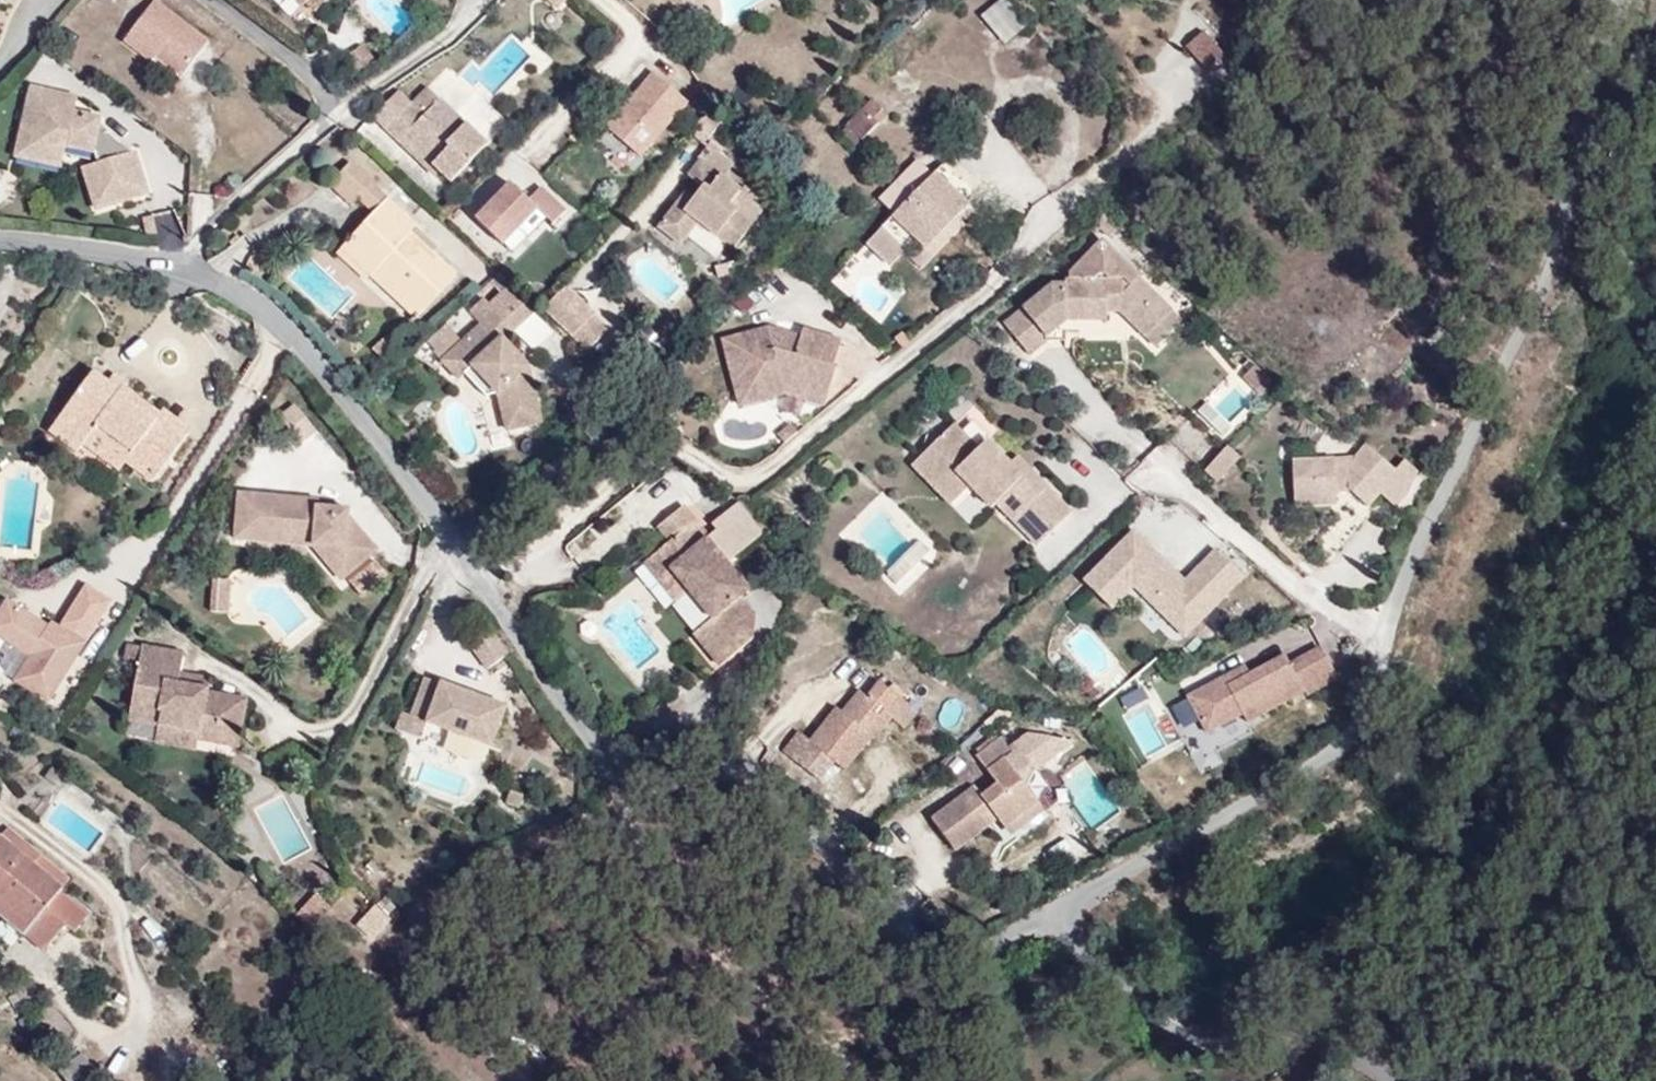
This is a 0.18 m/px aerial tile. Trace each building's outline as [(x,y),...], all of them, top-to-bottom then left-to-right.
[(304,9),(314,0),(296,0),(304,9)] [(544,8),(552,0),(535,0),(544,8)] [(1028,24),(1007,0),(998,0),(981,16),(1005,44),(1028,24)] [(207,40),(152,1),(122,42),(149,62),(153,57),(180,77),(207,40)] [(1229,58),(1206,31),(1187,47),(1211,74),(1229,58)] [(348,83),(367,62),(348,45),(329,66),(348,83)] [(606,123),(640,154),(686,104),(652,73),(606,123)] [(847,140),(881,110),(859,84),(825,114),(847,140)] [(138,158),(95,111),(69,106),(73,95),(33,85),(15,158),(60,166),(64,147),(94,152),(97,161),(81,165),(93,212),(147,197),(138,158)] [(420,120),(441,98),(428,86),(412,102),(407,108),(420,120)] [(448,185),(488,143),(441,98),(420,120),(407,108),(412,102),(400,91),(376,116),(448,185)] [(709,149),(730,124),(717,113),(696,137),(709,149)] [(755,221),(735,203),(746,190),(706,153),(687,174),(701,187),(690,198),(684,192),(654,225),(677,246),(696,226),(726,253),(755,221)] [(354,207),(375,185),(353,164),(326,192),(349,213),(354,207)] [(972,209),(935,172),(900,206),(937,243),(972,209)] [(3,204),(8,180),(0,178),(0,203),(3,204)] [(502,242),(536,206),(552,221),(564,208),(539,185),(527,198),(510,182),(476,218),(502,242)] [(456,276),(411,234),(419,226),(375,185),(354,207),(367,218),(340,248),(370,277),(381,265),(427,308),(456,276)] [(937,243),(900,206),(882,224),(906,248),(924,266),(942,249),(937,243)] [(906,248),(882,224),(864,242),(888,266),(906,248)] [(1156,289),(1100,237),(1058,276),(1058,283),(1057,319),(1063,320),(1104,321),(1105,310),(1121,310),(1146,334),(1173,305),(1156,289)] [(427,308),(381,265),(370,277),(416,319),(427,308)] [(524,295),(502,272),(489,285),(512,305),(524,295)] [(578,297),(552,275),(535,296),(560,317),(578,297)] [(1173,305),(1183,294),(1167,279),(1156,289),(1173,305)] [(1030,353),(1063,320),(1057,319),(1058,283),(1049,283),(1007,322),(1030,353)] [(498,317),(512,305),(493,288),(477,304),(492,316),(495,313),(498,317)] [(1173,305),(1146,334),(1154,341),(1181,312),(1173,305)] [(532,372),(505,343),(514,335),(498,317),(495,313),(492,316),(439,363),(458,383),(472,370),(494,394),(505,430),(544,425),(532,372)] [(832,365),(840,339),(801,327),(798,334),(768,325),(721,338),(734,395),(784,383),(826,395),(835,366),(832,365)] [(435,356),(455,337),(446,326),(426,344),(435,356)] [(367,358),(384,342),(371,330),(354,345),(367,358)] [(1274,385),(1254,366),(1243,377),(1263,396),(1274,385)] [(112,383),(115,380),(102,370),(94,380),(106,390),(112,383)] [(494,394),(472,370),(458,383),(479,407),(494,394)] [(180,436),(112,383),(106,390),(94,380),(81,371),(36,429),(61,449),(67,442),(81,424),(116,451),(109,459),(142,485),(180,436)] [(1224,375),(1195,410),(1225,435),(1254,400),(1224,375)] [(737,406),(784,394),(823,405),(826,395),(784,383),(734,395),(737,406)] [(314,431),(294,405),(277,418),(297,444),(314,431)] [(783,441),(796,431),(789,421),(776,433),(783,441)] [(1070,512),(1030,469),(1022,477),(1009,463),(986,439),(977,448),(952,423),(917,456),(943,484),(956,472),(969,487),(990,508),(994,504),(1035,546),(1070,512)] [(116,451),(81,424),(67,442),(102,469),(109,459),(116,451)] [(1209,473),(1222,459),(1209,447),(1197,462),(1209,473)] [(1335,460),(1273,462),(1275,508),(1317,506),(1317,495),(1333,494),(1349,508),(1362,496),(1376,508),(1389,494),(1398,474),(1384,463),(1377,472),(1346,448),(1335,460)] [(949,506),(969,487),(956,472),(943,484),(917,456),(910,464),(949,506)] [(1030,469),(1016,456),(1009,463),(1022,477),(1030,469)] [(1199,485),(1209,473),(1197,462),(1187,474),(1199,485)] [(350,508),(322,505),(323,495),(238,487),(233,539),(272,542),(274,524),(314,528),(312,546),(343,584),(380,554),(363,534),(358,534),(349,523),(350,508)] [(755,607),(745,594),(752,589),(688,507),(656,532),(679,562),(668,571),(691,600),(708,618),(690,632),(714,663),(754,632),(755,607)] [(312,546),(314,528),(274,524),(272,542),(312,546)] [(1152,548),(1133,530),(1084,581),(1112,608),(1133,586),(1140,579),(1192,628),(1244,575),(1216,548),(1185,580),(1160,556),(1154,561),(1146,554),(1152,548)] [(1154,561),(1160,556),(1152,548),(1146,554),(1154,561)] [(691,600),(668,571),(656,580),(679,609),(691,600)] [(229,613),(231,580),(211,578),(208,612),(229,613)] [(1140,579),(1133,586),(1185,635),(1192,628),(1140,579)] [(57,629),(48,624),(6,598),(0,608),(0,636),(29,654),(14,679),(48,700),(111,599),(85,583),(59,625),(57,629)] [(483,658),(504,643),(486,618),(465,634),(483,658)] [(50,620),(48,624),(57,629),(59,625),(50,620)] [(138,669),(140,651),(116,632),(113,651),(138,669)] [(1291,666),(1322,650),(1319,645),(1288,661),(1291,666)] [(240,734),(246,697),(209,691),(210,688),(181,683),(183,670),(185,654),(141,647),(140,651),(138,669),(133,702),(161,706),(158,727),(157,732),(202,739),(216,741),(218,730),(240,734)] [(1245,722),(1303,691),(1305,695),(1337,679),(1322,650),(1291,666),(1288,661),(1284,653),(1249,671),(1228,682),(1223,673),(1184,694),(1204,731),(1240,712),(1245,722)] [(1228,682),(1249,671),(1244,662),(1223,673),(1228,682)] [(500,697),(418,665),(402,706),(395,703),(388,721),(413,730),(420,712),(484,738),(500,697)] [(210,688),(212,675),(183,670),(181,683),(210,688)] [(819,768),(832,780),(861,749),(864,751),(901,713),(874,688),(858,705),(850,698),(829,720),(824,716),(796,746),(786,737),(769,754),(803,786),(819,768)] [(161,706),(133,702),(130,722),(158,727),(161,706)] [(892,746),(912,724),(901,713),(880,735),(892,746)] [(238,744),(240,734),(218,730),(216,741),(238,744)] [(982,732),(952,752),(966,773),(908,813),(934,851),(976,823),(982,832),(1021,804),(1002,775),(1043,746),(1034,734),(1010,730),(990,744),(982,732)] [(201,750),(202,739),(157,732),(155,744),(201,750)] [(1060,779),(1090,826),(1116,810),(1086,763),(1060,779)] [(988,841),(1028,814),(1021,804),(982,832),(988,841)] [(13,825),(6,819),(0,827),(0,842),(13,825)] [(13,825),(0,842),(0,878),(48,915),(79,875),(13,825)] [(0,878),(0,896),(39,926),(48,915),(0,878)] [(73,882),(39,926),(60,942),(80,915),(89,922),(103,905),(73,882)] [(309,888),(292,906),(307,920),(324,901),(309,888)] [(388,910),(370,894),(351,914),(369,930),(388,910)]
